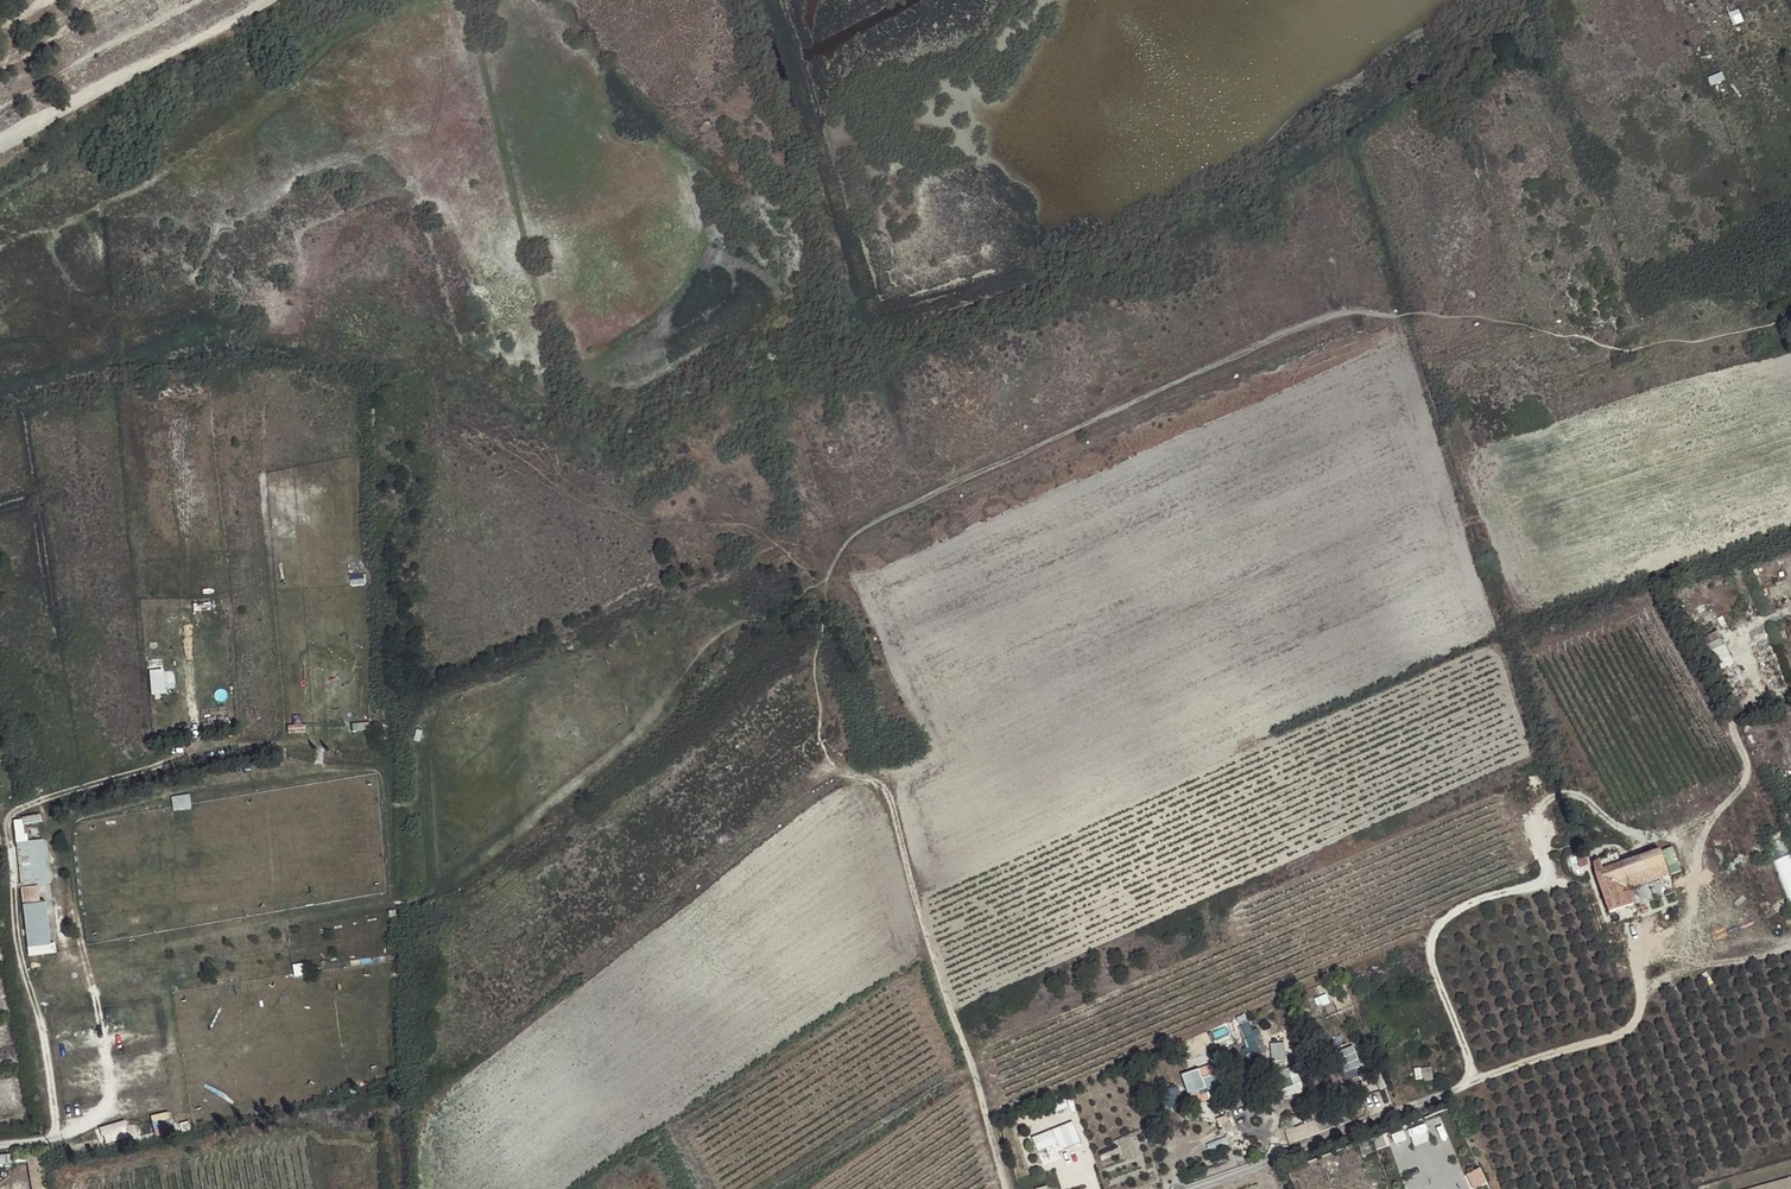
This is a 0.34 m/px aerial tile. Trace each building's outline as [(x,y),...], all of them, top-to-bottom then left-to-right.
[(1720,670),(1735,662),(1719,629),(1703,636),(1720,670)] [(166,666),(151,667),(152,693),(167,692),(166,666)] [(180,797),(181,805),(190,804),(189,796),(180,797)] [(171,799),(173,807),(181,805),(180,797),(171,799)] [(21,887),(27,936),(48,933),(44,902),(30,903),(28,887),(48,885),(43,840),(34,841),(33,833),(19,835),(24,887),(21,887)] [(1790,852),(1790,850),(1786,837),(1772,843),(1778,858),(1790,852)] [(1596,875),(1610,914),(1635,906),(1630,892),(1669,878),(1661,853),(1596,875)] [(1775,860),(1790,901),(1790,853),(1775,860)] [(48,933),(27,936),(28,946),(49,944),(48,933)] [(1252,1058),(1265,1054),(1253,1018),(1240,1022),(1252,1058)] [(1271,1043),(1274,1062),(1293,1059),(1291,1040),(1271,1043)] [(1338,1049),(1345,1079),(1363,1075),(1356,1045),(1338,1049)] [(1209,1087),(1191,1094),(1195,1104),(1229,1090),(1217,1061),(1201,1068),(1209,1087)] [(1284,1095),(1306,1088),(1298,1063),(1277,1070),(1284,1095)] [(1190,1093),(1206,1088),(1200,1067),(1183,1073),(1190,1093)] [(101,1126),(107,1142),(130,1134),(124,1118),(101,1126)] [(1041,1154),(1081,1140),(1074,1121),(1034,1135),(1041,1154)] [(188,1122),(180,1124),(181,1132),(189,1130),(188,1122)] [(47,1162),(32,1163),(34,1188),(48,1188),(47,1162)] [(1475,1188),(1489,1182),(1482,1166),(1467,1173),(1475,1188)] [(1749,1188),(1790,1188),(1790,1177),(1749,1188)]
